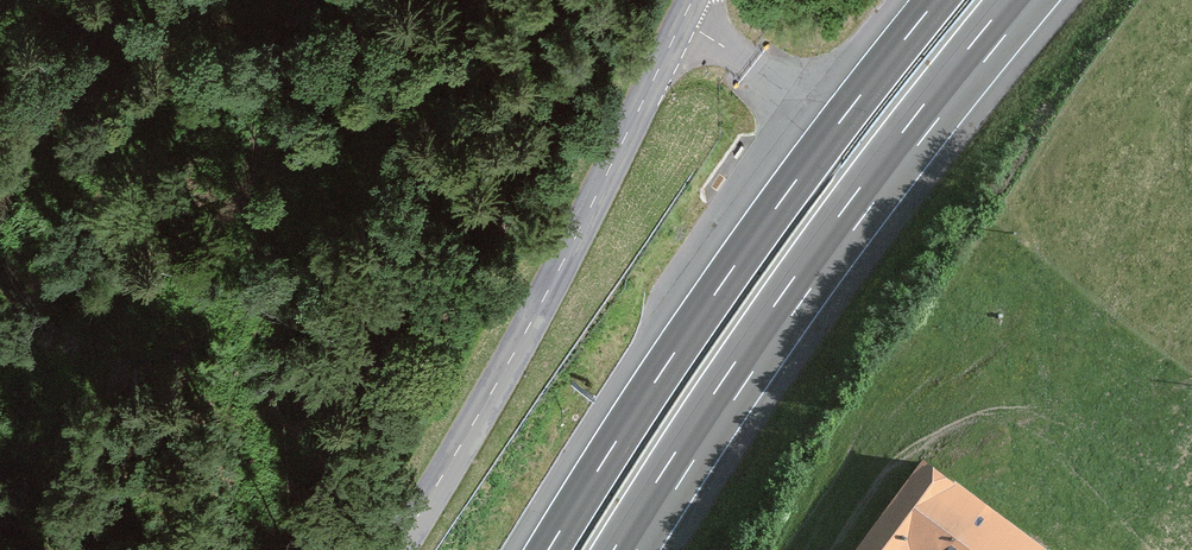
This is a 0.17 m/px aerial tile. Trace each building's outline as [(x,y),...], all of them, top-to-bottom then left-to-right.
[(925,461),(860,549),(1046,549),(925,461)]
